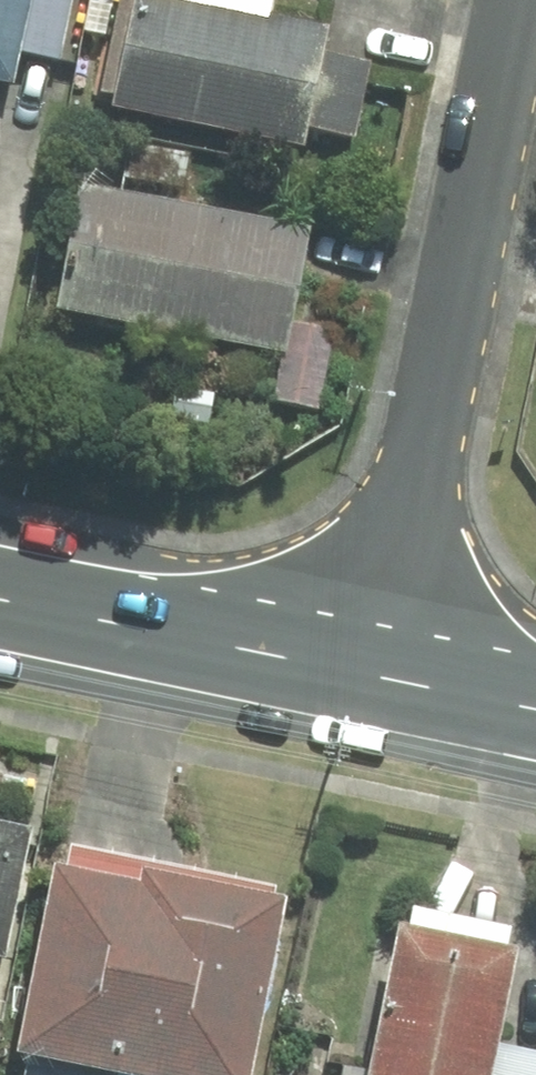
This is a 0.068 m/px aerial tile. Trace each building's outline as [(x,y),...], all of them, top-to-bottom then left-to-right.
[(10,74),(15,48),(25,0),(0,0),(0,72),(10,74)] [(72,0),(25,0),(15,48),(60,57),(72,0)] [(103,89),(120,93),(118,101),(300,139),(303,125),(319,50),(323,29),(271,18),(275,0),(121,0),(103,89)] [(354,136),(370,60),(319,50),(303,125),(354,136)] [(283,345),(305,226),(83,185),(61,303),(283,345)] [(336,329),(292,320),(275,397),(319,406),(336,329)] [(32,826),(0,820),(0,953),(5,955),(32,826)] [(288,897),(275,894),(277,885),(72,844),(66,869),(56,867),(19,1050),(31,1052),(27,1074),(252,1074),(288,897)] [(369,1074),(492,1074),(500,1042),(520,946),(507,943),(511,926),(415,906),(411,925),(401,923),(369,1074)] [(492,1074),(535,1074),(535,1050),(500,1042),(492,1074)]
